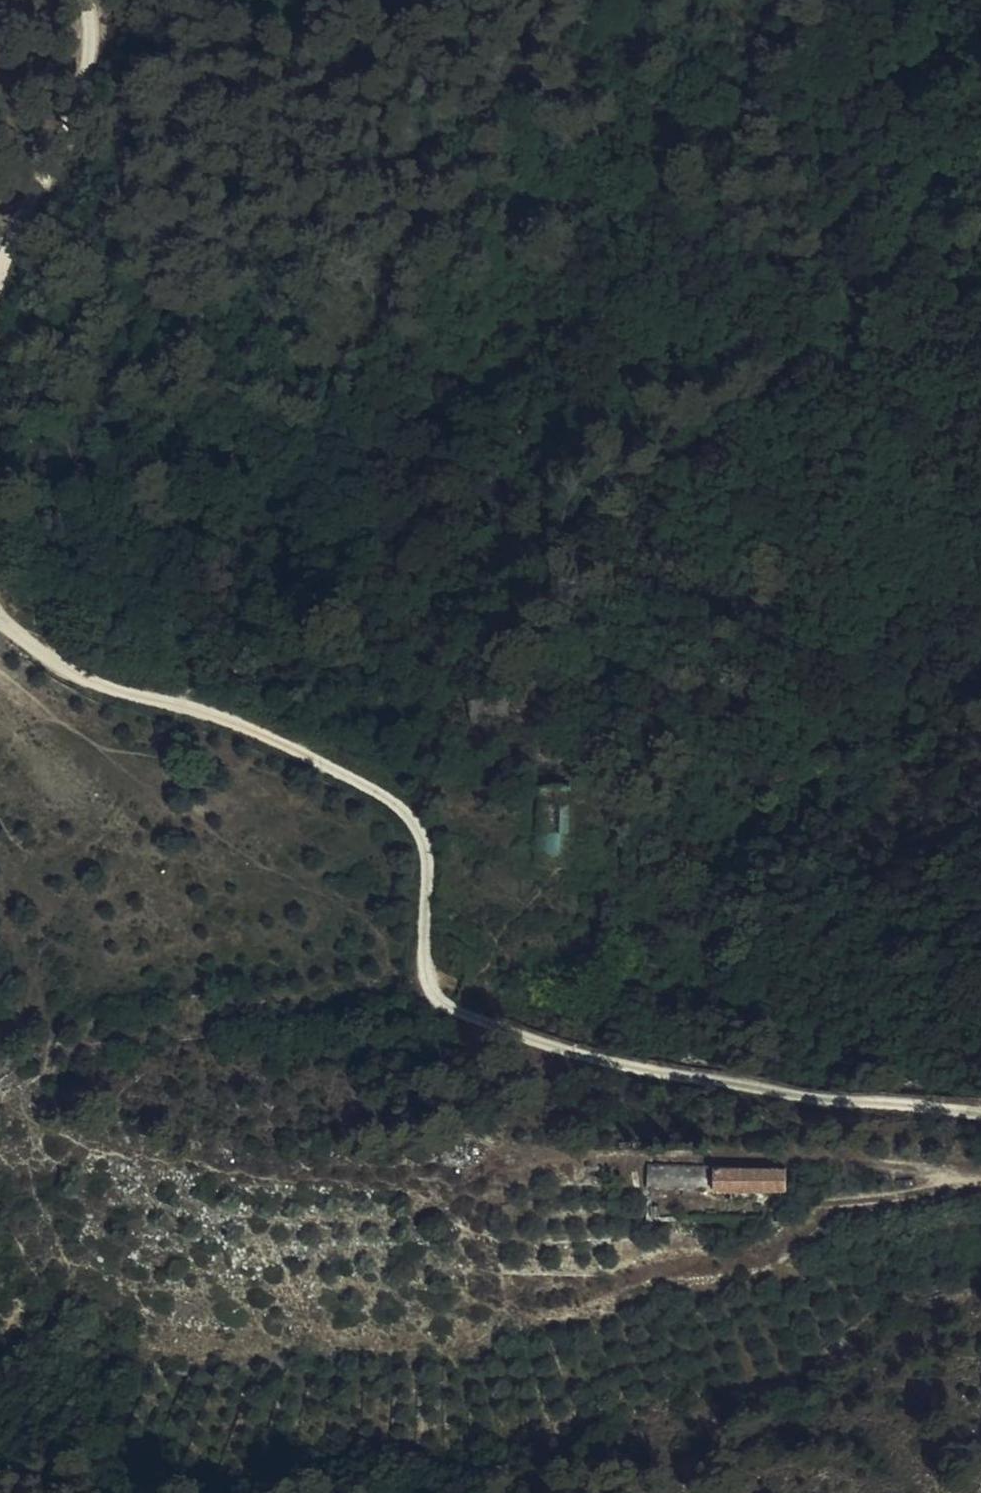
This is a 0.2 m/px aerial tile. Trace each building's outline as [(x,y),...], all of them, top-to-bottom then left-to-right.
[(559,854),(564,832),(541,827),(536,849),(559,854)] [(791,1156),(644,1151),(644,1180),(790,1180),(791,1156)]
